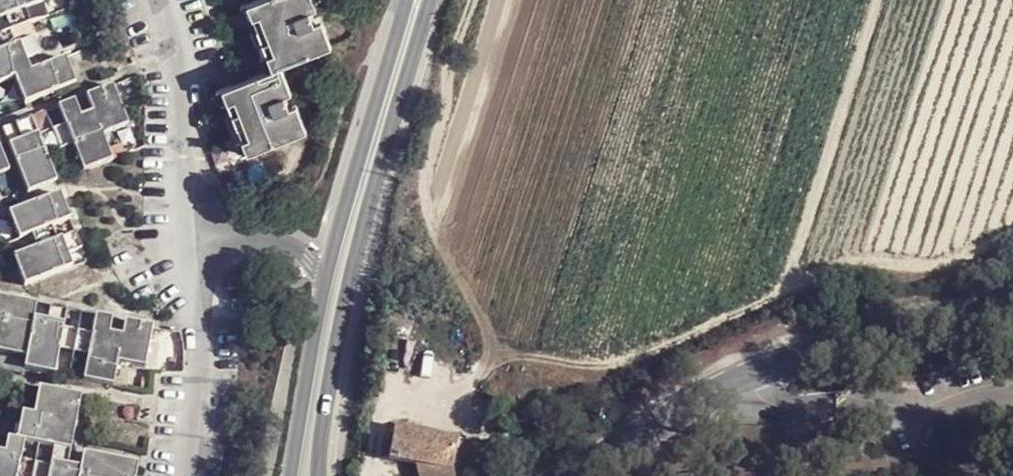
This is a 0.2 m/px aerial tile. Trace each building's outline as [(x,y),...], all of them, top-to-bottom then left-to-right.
[(76,82),(66,58),(51,64),(33,22),(53,14),(47,0),(0,0),(0,86),(5,84),(15,109),(76,82)] [(306,136),(282,73),(334,52),(314,0),(267,0),(237,13),(262,79),(215,98),(240,163),(306,136)] [(102,139),(127,130),(108,86),(4,130),(31,194),(111,161),(102,139)] [(67,255),(82,249),(57,194),(9,214),(18,235),(7,241),(28,288),(73,269),(67,255)] [(147,367),(156,324),(0,294),(0,352),(27,357),(25,367),(116,384),(121,362),(147,367)] [(411,392),(421,395),(427,379),(418,376),(411,392)] [(140,464),(88,453),(85,468),(69,465),(82,398),(41,389),(36,415),(22,412),(17,439),(0,436),(0,475),(138,475),(140,464)] [(413,469),(449,475),(467,475),(485,448),(394,431),(387,463),(413,469)]
